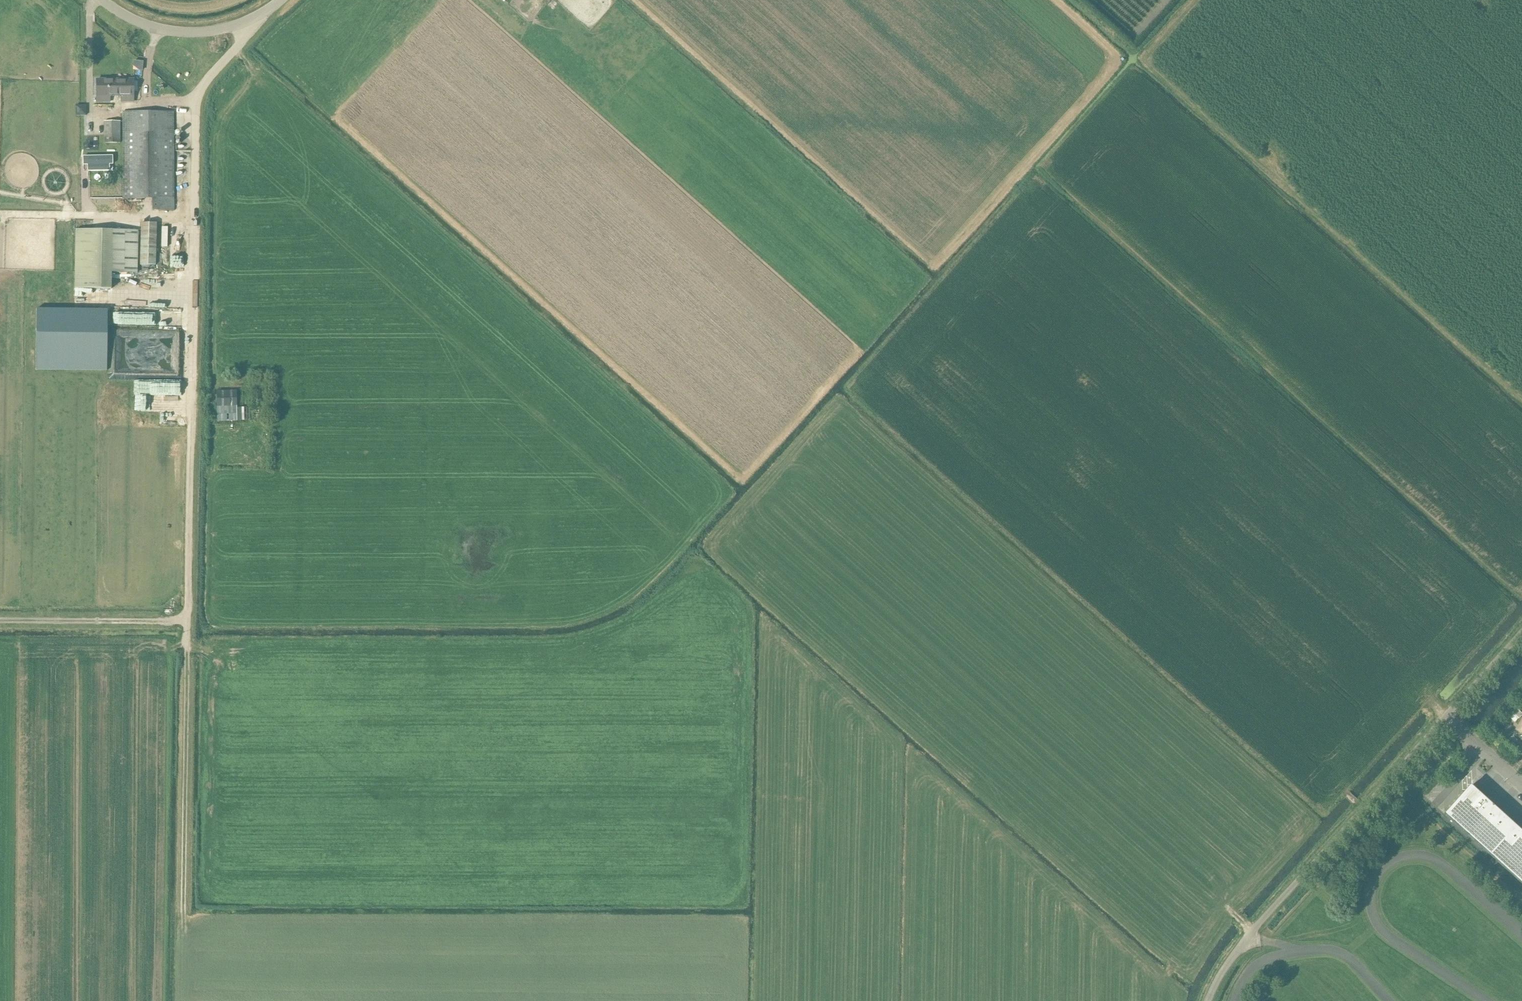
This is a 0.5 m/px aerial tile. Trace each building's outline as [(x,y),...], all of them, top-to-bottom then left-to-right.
[(97,80),(97,101),(110,101),(109,95),(115,95),(115,79),(97,80)] [(121,95),(121,101),(134,101),(133,79),(115,79),(115,95),(121,95)] [(237,84),(226,95),(230,99),(241,88),(237,84)] [(77,105),(77,115),(94,114),(93,105),(77,105)] [(152,210),(175,210),(174,111),(122,111),(123,198),(152,198),(152,210)] [(120,142),(120,121),(104,121),(104,142),(120,142)] [(112,155),(83,156),(83,164),(87,164),(87,170),(109,170),(109,164),(112,164),(112,155)] [(156,264),(157,222),(141,222),(140,264),(156,264)] [(75,288),(111,288),(112,273),(137,273),(138,230),(75,229),(75,288)] [(183,295),(66,298),(66,345),(183,343),(183,295)] [(237,419),(237,390),(216,391),(217,420),(237,419)] [(166,416),(186,416),(187,406),(181,406),(181,391),(161,391),(161,404),(166,405),(166,416)] [(1511,747),(1519,741),(1513,735),(1506,741),(1511,747)] [(1490,789),(1499,776),(1490,769),(1480,782),(1490,789)] [(1481,791),(1480,790),(1479,792),(1471,786),(1465,792),(1464,791),(1463,792),(1464,793),(1452,807),(1451,807),(1444,814),(1521,884),(1521,830),(1480,793),(1481,791)]
